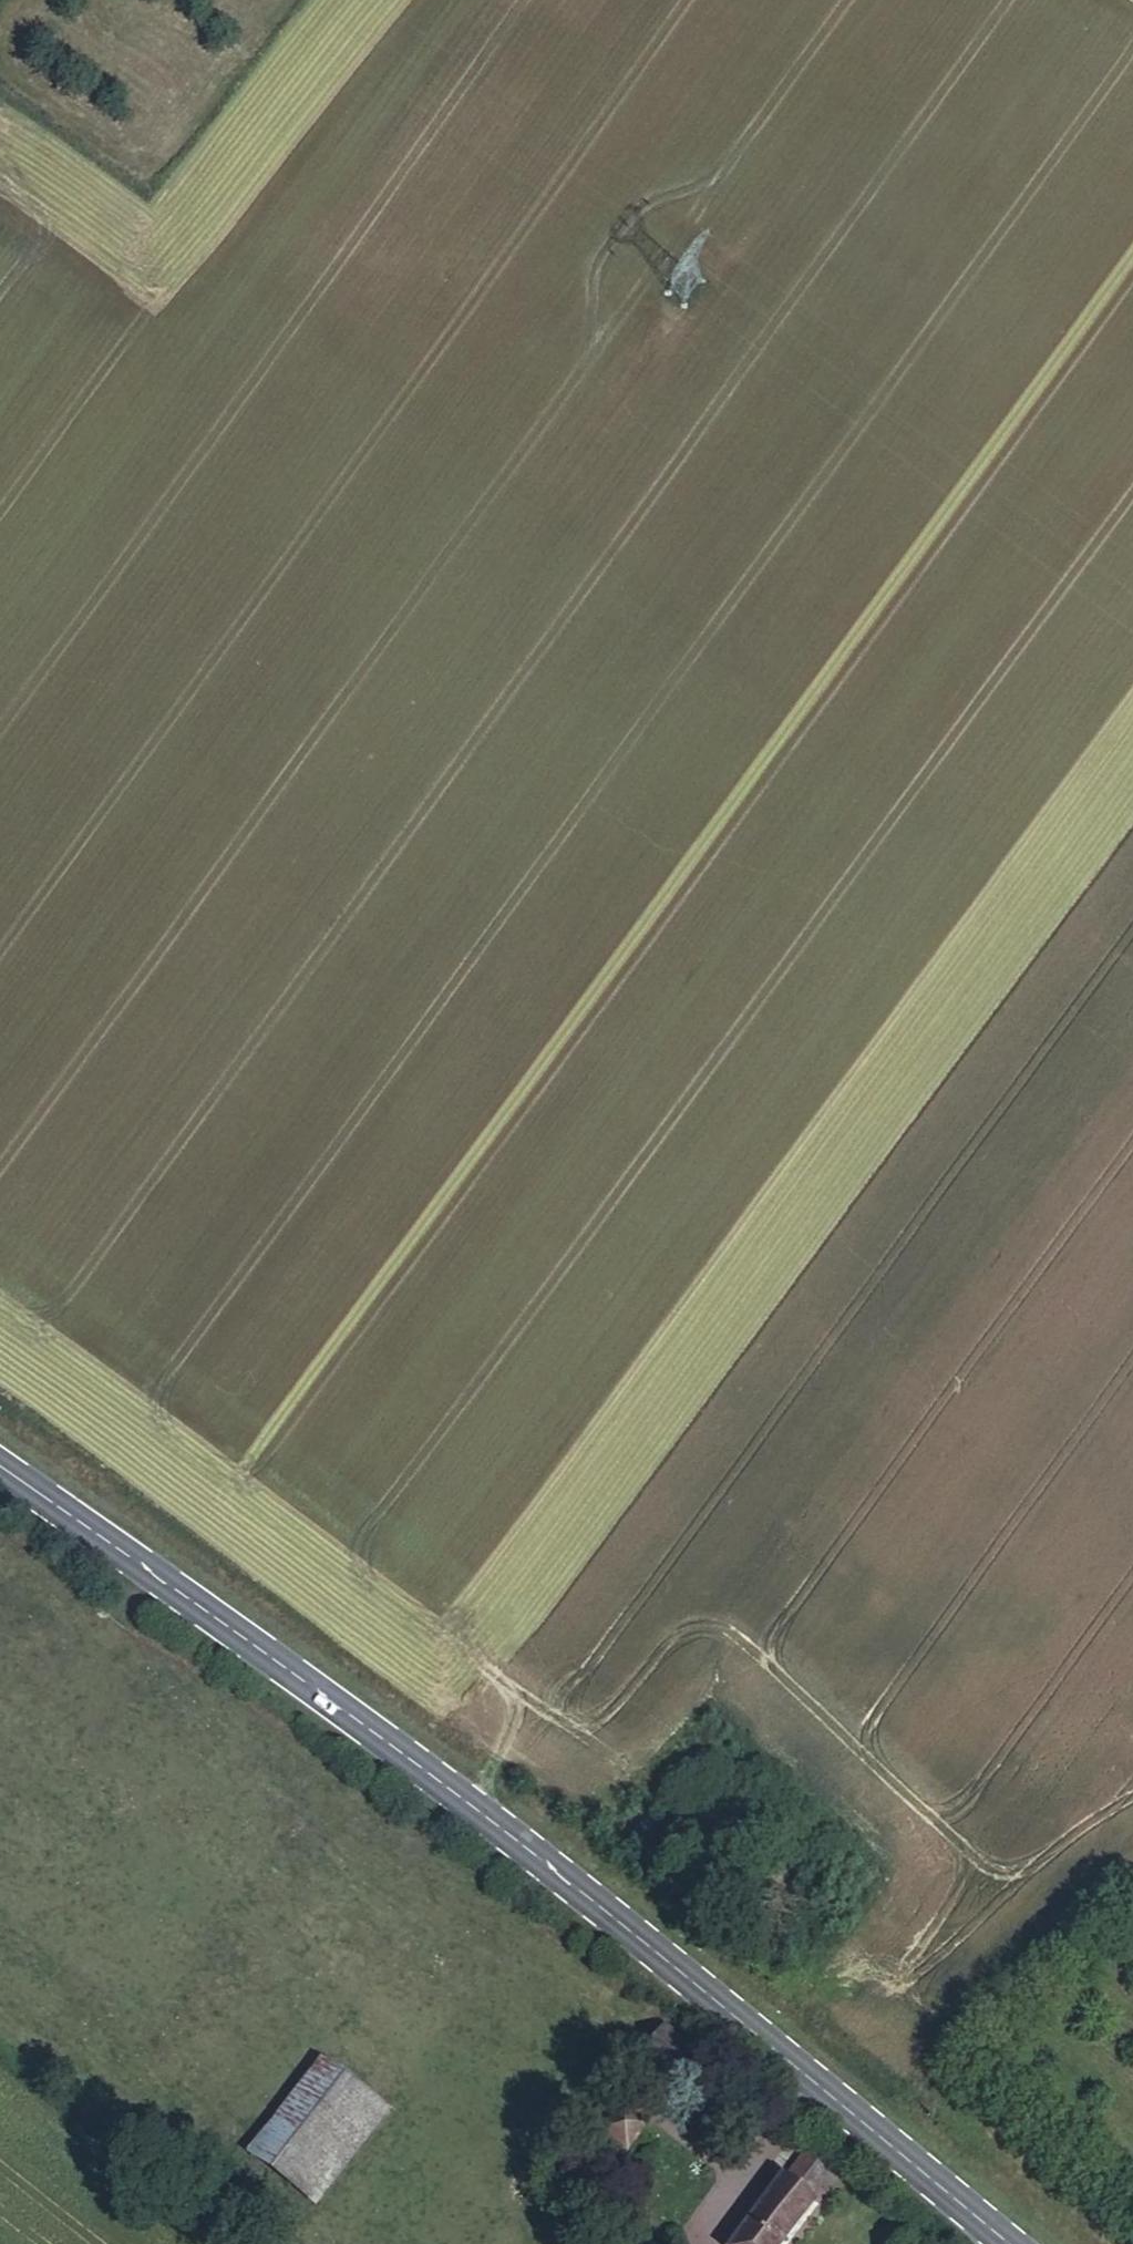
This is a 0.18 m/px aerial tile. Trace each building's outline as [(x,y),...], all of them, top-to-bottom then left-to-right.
[(329,2049),(319,2062),(352,2087),(361,2075),(329,2049)] [(352,2087),(319,2062),(244,2158),(276,2185),(352,2087)] [(382,2110),(352,2087),(276,2185),(306,2208),(382,2110)] [(637,2127),(612,2106),(591,2132),(616,2152),(637,2127)] [(802,2154),(783,2179),(805,2196),(817,2180),(822,2183),(829,2175),(802,2154)] [(778,2175),(726,2243),(777,2243),(809,2199),(805,2196),(783,2179),(778,2175)]
